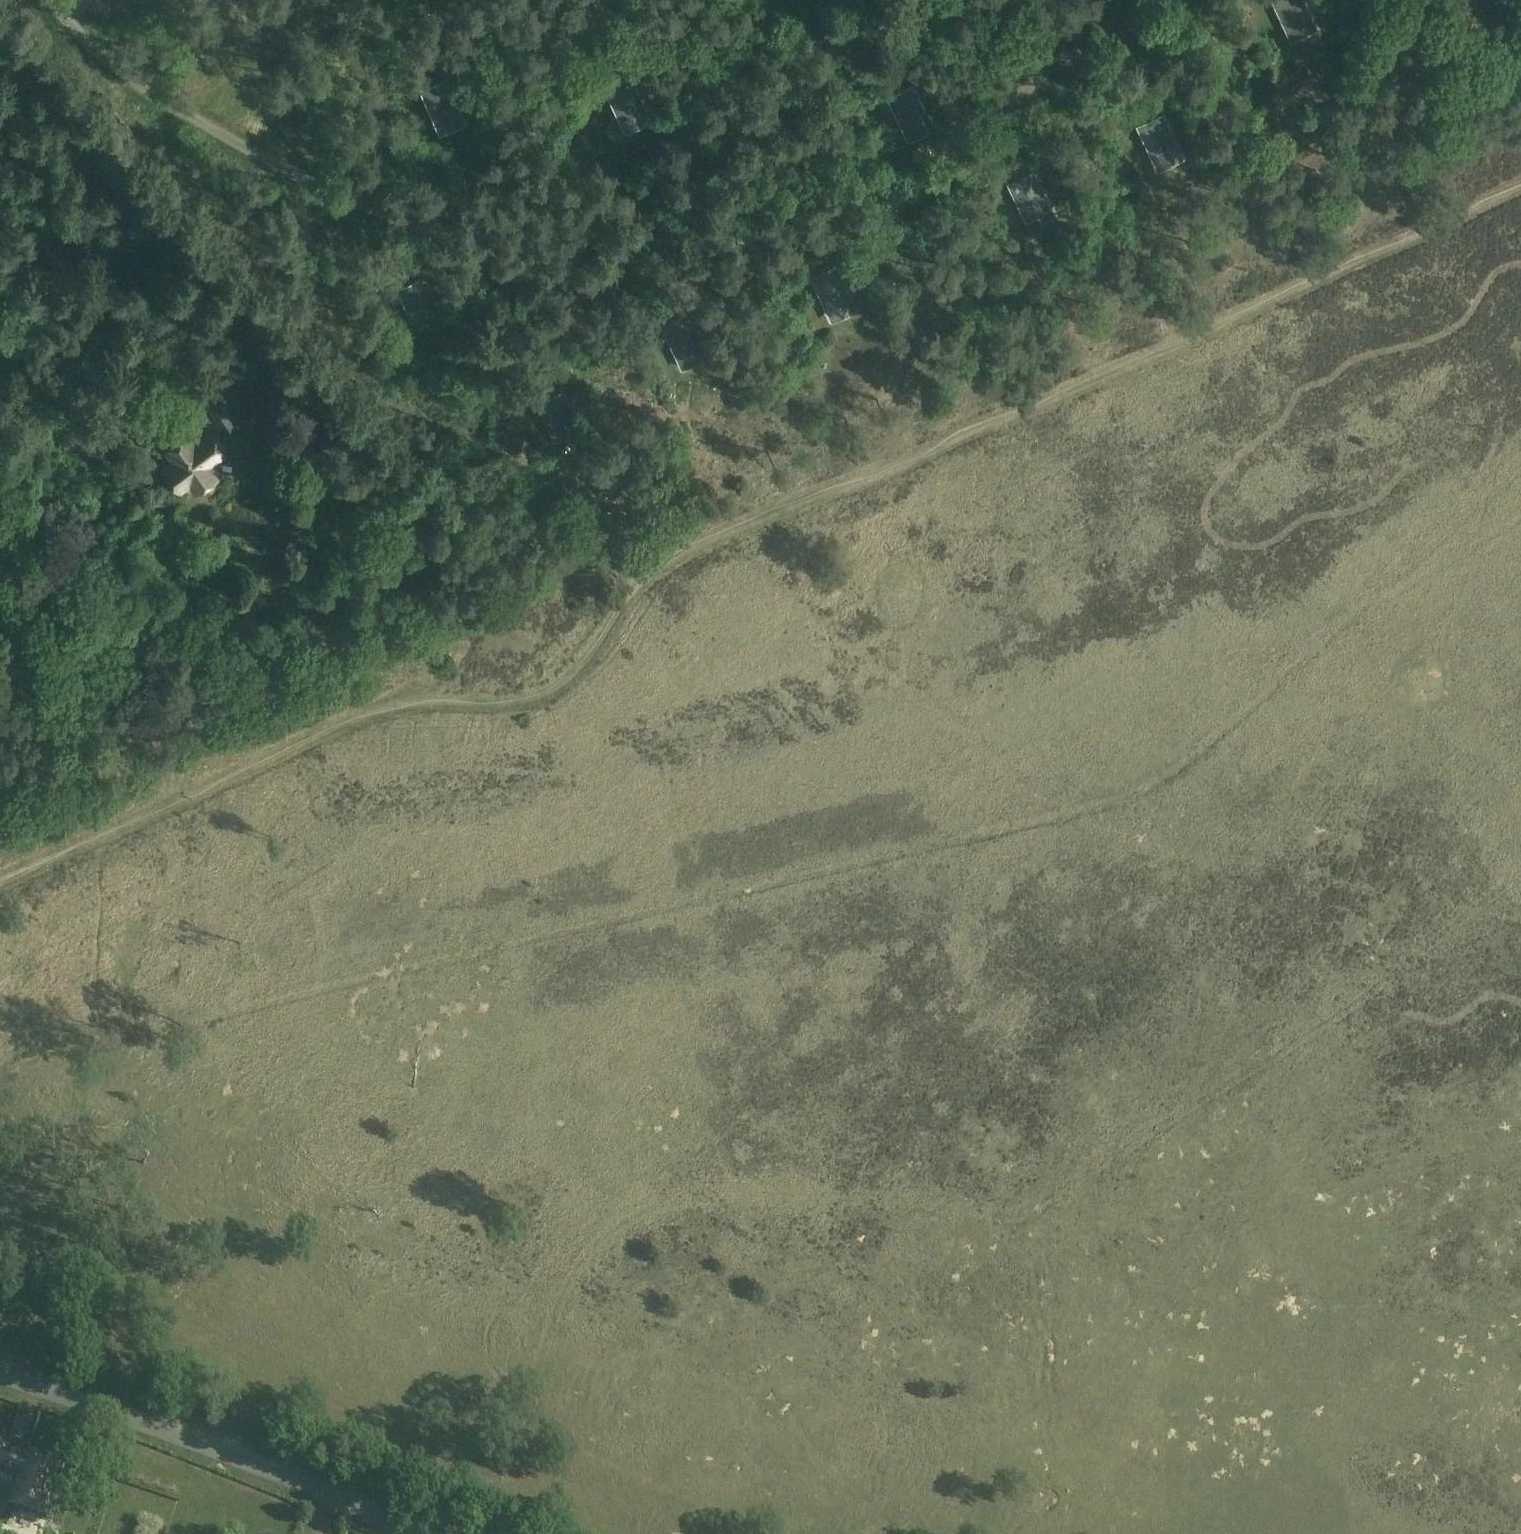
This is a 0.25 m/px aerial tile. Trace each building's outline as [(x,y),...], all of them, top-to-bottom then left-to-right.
[(1302,0),(1270,0),(1286,34),(1300,29),(1303,35),(1315,29),(1302,0)] [(630,76),(603,87),(620,126),(635,120),(637,126),(650,120),(630,76)] [(446,77),(419,89),(436,128),(451,122),(453,128),(466,122),(446,77)] [(933,127),(912,84),(886,97),(904,134),(917,129),(920,135),(933,127)] [(1182,159),(1161,113),(1136,126),(1153,163),(1166,157),(1169,164),(1182,159)] [(1054,215),(1033,171),(1006,183),(1023,221),(1038,214),(1041,221),(1054,215)] [(844,315),(855,309),(836,266),(810,279),(826,313),(841,308),(844,315)] [(430,328),(443,321),(422,277),(395,289),(414,327),(427,322),(430,328)] [(694,364),(707,357),(686,313),(661,326),(678,363),(691,357),(694,364)] [(206,408),(184,425),(187,430),(164,447),(173,458),(162,466),(178,488),(189,480),(195,489),(218,472),(209,460),(224,449),(210,431),(219,425),(220,427),(242,411),(219,379),(197,395),(206,408)] [(570,442),(583,435),(562,390),(537,401),(553,441),(568,435),(570,442)] [(7,1449),(0,1447),(0,1477),(15,1483),(8,1504),(44,1515),(60,1468),(24,1456),(7,1449)]
